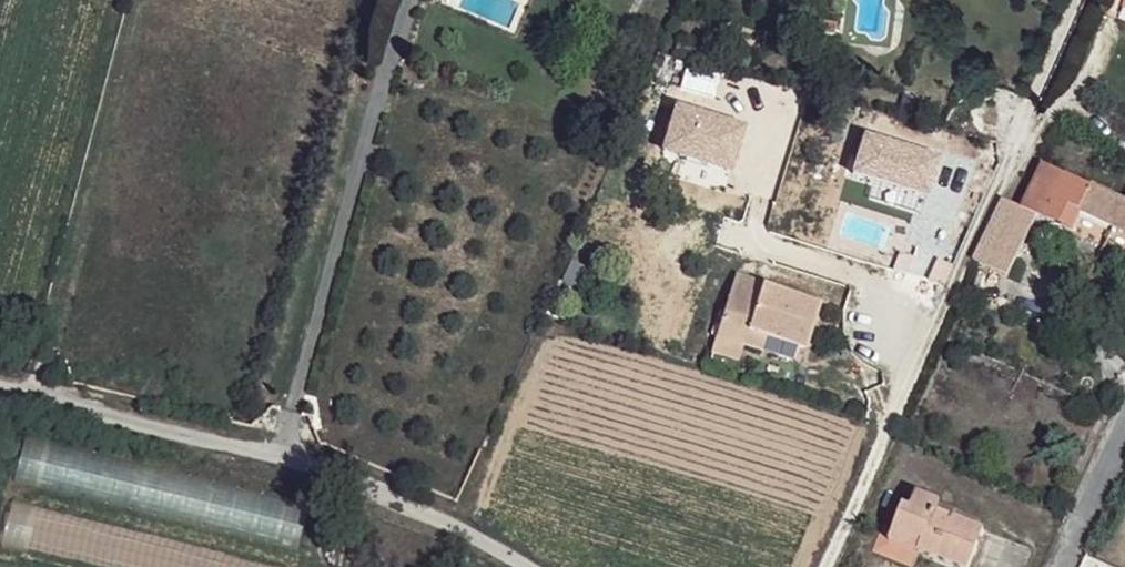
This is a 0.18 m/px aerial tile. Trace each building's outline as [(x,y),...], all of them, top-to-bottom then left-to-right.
[(678,41),(675,55),(687,58),(692,46),(678,41)] [(745,129),(677,111),(666,153),(733,172),(745,129)] [(866,137),(855,175),(929,198),(941,160),(866,137)] [(1124,207),(1124,203),(1042,164),(1022,209),(1005,201),(977,261),(1008,276),(1036,216),(1072,232),(1082,214),(1115,229),(1115,228),(1124,207)] [(1115,228),(1115,229),(1124,233),(1124,207),(1115,228)] [(735,276),(717,337),(745,344),(764,350),(768,336),(805,347),(819,302),(735,276)] [(745,344),(717,337),(713,353),(740,361),(745,344)] [(894,533),(922,545),(918,553),(951,566),(970,566),(984,532),(936,513),(940,504),(917,495),(912,509),(905,507),(894,533)] [(922,545),(894,533),(890,543),(918,553),(922,545)]
